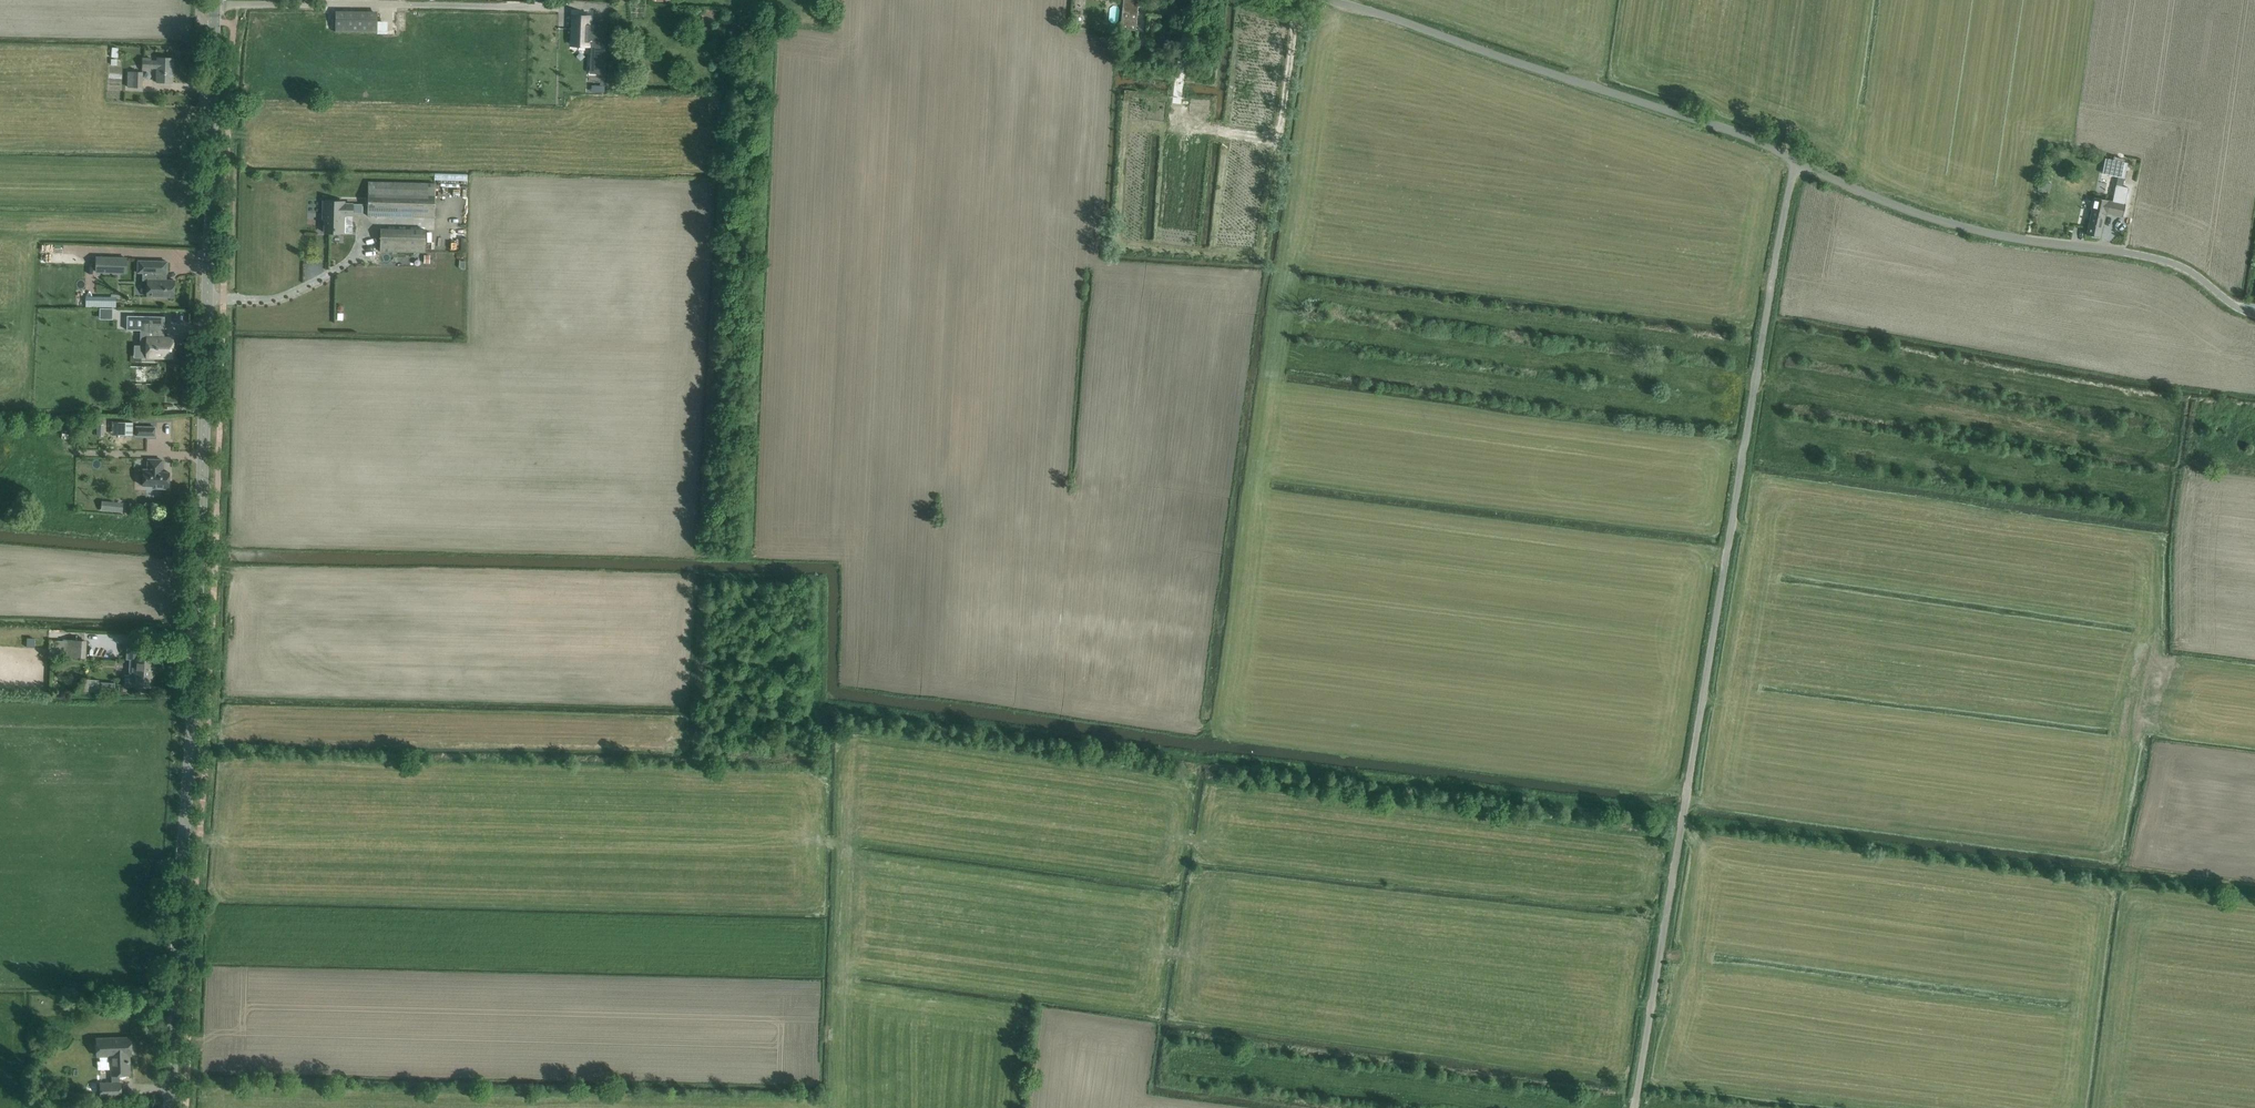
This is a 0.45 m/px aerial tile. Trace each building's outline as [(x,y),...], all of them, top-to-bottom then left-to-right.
[(1124,11),(1122,28),(1136,30),(1140,0),(1125,0),(1124,11)] [(335,13),(335,32),(377,32),(377,14),(335,13)] [(573,35),(572,43),(591,44),(591,63),(607,64),(608,25),(591,24),(591,17),(573,17),(573,35)] [(1176,66),(1177,56),(1165,55),(1164,65),(1176,66)] [(162,69),(161,82),(172,83),(173,58),(162,58),(162,61),(151,61),(151,59),(143,59),(143,71),(150,71),(150,69),(162,69)] [(143,73),(134,73),(129,73),(129,88),(143,88),(143,73)] [(2109,181),(2129,185),(2134,167),(2121,164),(2119,173),(2111,171),(2109,181)] [(2039,177),(2037,190),(2043,191),(2045,184),(2051,186),(2053,179),(2039,177)] [(435,183),(379,182),(368,182),(367,216),(435,217),(435,183)] [(2095,198),(2087,235),(2100,238),(2105,214),(2123,218),(2126,205),(2125,205),(2129,189),(2116,186),(2113,202),(2095,198)] [(344,204),(344,202),(323,201),(323,214),(325,214),(324,232),(344,233),(344,216),(352,216),(352,204),(344,204)] [(381,228),(381,251),(426,251),(426,228),(381,228)] [(451,229),(451,254),(467,253),(467,229),(451,229)] [(97,258),(97,272),(127,273),(128,259),(97,258)] [(167,262),(156,261),(138,261),(138,273),(151,273),(151,280),(147,280),(147,297),(174,298),(174,280),(165,280),(165,273),(167,273),(167,262)] [(113,308),(99,308),(99,319),(113,319),(113,308)] [(127,316),(126,329),(141,330),(143,330),(144,316),(127,316)] [(165,317),(154,316),(144,316),(143,330),(141,330),(140,345),(146,346),(146,357),(172,358),(173,338),(163,338),(163,331),(164,331),(165,317)] [(118,435),(132,436),(133,422),(118,422),(118,435)] [(155,436),(155,427),(136,427),(136,436),(155,436)] [(162,460),(151,460),(148,460),(148,470),(143,469),(143,486),(158,486),(158,488),(169,488),(169,472),(162,472),(162,460)] [(68,654),(68,657),(86,657),(86,638),(68,638),(68,640),(57,639),(57,654),(68,654)] [(153,661),(142,660),(136,660),(135,675),(125,675),(124,685),(152,687),(153,661)] [(99,682),(99,691),(114,692),(115,683),(99,682)] [(126,1037),(115,1038),(96,1039),(96,1056),(111,1056),(112,1083),(99,1083),(99,1096),(109,1096),(121,1096),(120,1082),(119,1075),(129,1074),(129,1055),(131,1055),(131,1042),(130,1042),(130,1043),(126,1043),(126,1037)]
